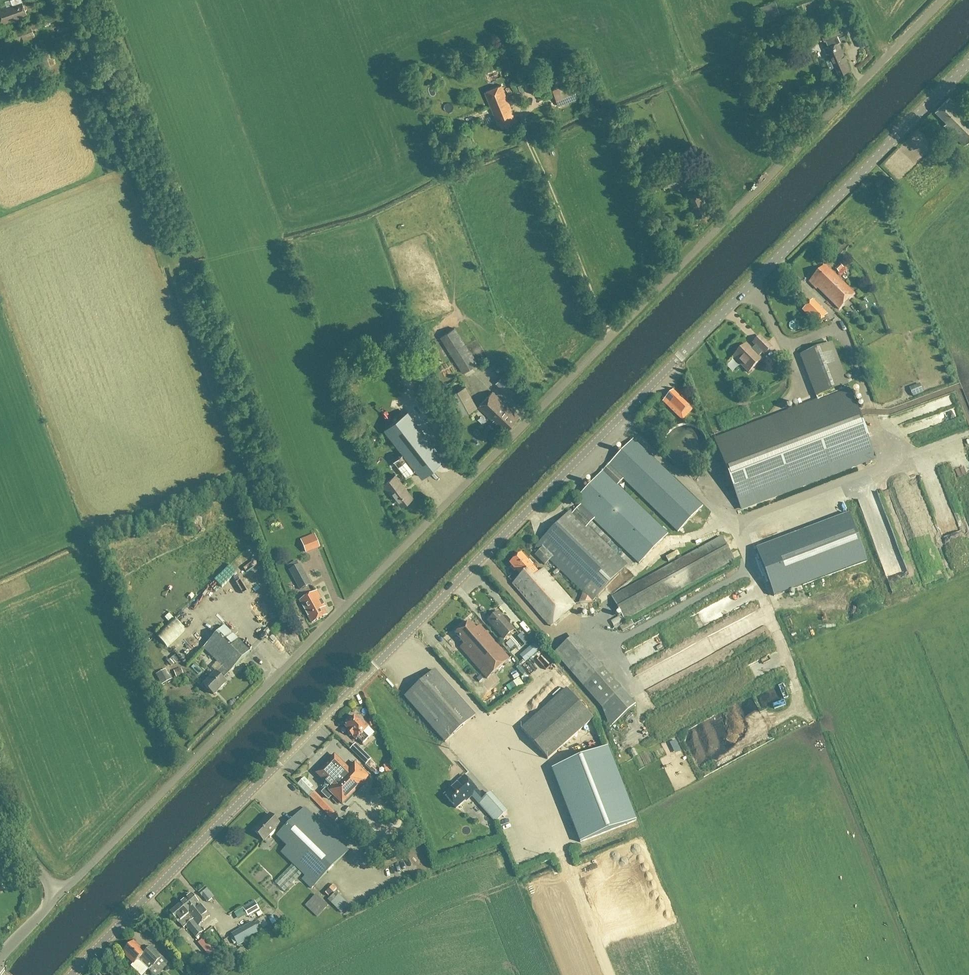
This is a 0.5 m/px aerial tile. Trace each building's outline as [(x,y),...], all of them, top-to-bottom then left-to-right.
[(0,7),(0,20),(2,25),(27,16),(21,0),(10,0),(11,3),(0,7)] [(775,2),(756,9),(762,24),(780,17),(775,2)] [(66,16),(60,19),(62,25),(66,23),(70,22),(67,16),(66,16)] [(837,36),(839,35),(853,28),(848,16),(824,26),(818,29),(824,41),(825,41),(827,46),(824,48),(829,59),(823,61),(824,63),(822,64),(824,70),(826,69),(827,70),(835,67),(839,74),(850,70),(838,43),(840,42),(837,36)] [(479,63),(470,63),(470,72),(479,71),(479,63)] [(571,85),(552,92),(558,106),(577,99),(571,85)] [(516,122),(501,86),(484,93),(498,126),(500,125),(502,127),(516,122)] [(935,111),(946,123),(943,126),(963,146),(968,140),(968,112),(968,111),(965,114),(949,98),(935,111)] [(839,309),(848,300),(854,294),(825,265),(809,282),(816,289),(817,288),(839,309)] [(803,311),(811,318),(817,325),(827,315),(820,309),(812,301),(803,311)] [(453,328),(440,337),(463,373),(476,365),(453,328)] [(746,344),(733,357),(748,372),(761,360),(758,357),(762,353),(764,354),(771,348),(760,336),(753,343),(756,345),(751,350),(746,344)] [(818,401),(715,440),(740,508),(875,458),(832,343),(800,355),(818,401)] [(526,395),(504,374),(495,383),(517,404),(526,395)] [(463,388),(457,378),(439,388),(455,419),(476,407),(465,386),(463,388)] [(916,395),(922,392),(918,385),(912,388),(916,395)] [(663,401),(679,417),(689,406),(673,390),(663,401)] [(518,417),(492,392),(478,406),(504,431),(518,417)] [(934,400),(936,409),(954,405),(952,396),(934,400)] [(942,410),(947,420),(959,415),(954,405),(942,410)] [(407,412),(385,429),(408,459),(398,467),(406,477),(416,469),(422,477),(444,460),(407,412)] [(483,430),(488,435),(493,430),(488,425),(483,430)] [(580,506),(574,513),(570,510),(536,545),(540,549),(535,555),(545,565),(550,559),(592,601),(627,565),(588,527),(594,520),(639,563),(667,534),(617,486),(624,479),(678,531),(702,507),(633,440),(574,500),(580,506)] [(920,467),(933,462),(930,454),(917,459),(920,467)] [(774,596),(866,562),(849,515),(757,549),(774,596)] [(734,559),(721,537),(612,597),(625,619),(734,559)] [(310,544),(311,551),(318,549),(316,542),(310,544)] [(669,558),(680,554),(679,550),(667,554),(669,558)] [(539,573),(521,553),(510,563),(521,576),(513,583),(550,626),(574,605),(543,569),(539,573)] [(310,584),(300,565),(289,570),(300,590),(310,584)] [(327,615),(323,608),(325,607),(317,591),(300,600),(312,623),(327,615)] [(503,617),(499,612),(496,614),(495,613),(489,618),(491,619),(489,620),(494,626),(492,627),(503,639),(514,629),(510,624),(510,621),(507,617),(503,617)] [(464,644),(460,648),(487,679),(510,659),(480,625),(476,629),(469,622),(455,634),(464,644)] [(224,627),(221,630),(203,647),(223,667),(217,673),(216,672),(204,685),(214,694),(226,682),(222,679),(228,672),(229,673),(249,652),(224,627)] [(555,652),(602,707),(610,728),(636,705),(623,690),(575,635),(555,652)] [(539,642),(523,657),(529,663),(545,648),(539,642)] [(557,669),(547,680),(554,686),(564,675),(557,669)] [(475,716),(435,670),(405,697),(445,742),(475,716)] [(522,729),(548,758),(593,718),(567,689),(522,729)] [(356,716),(346,727),(350,730),(348,732),(353,737),(357,740),(358,739),(363,744),(369,738),(364,733),(370,728),(364,721),(363,723),(356,716)] [(468,727),(476,734),(482,727),(475,720),(468,727)] [(305,751),(312,758),(330,742),(323,735),(305,751)] [(371,759),(363,750),(357,744),(351,751),(357,756),(365,765),(371,759)] [(636,821),(608,748),(552,769),(580,843),(636,821)] [(335,755),(317,773),(330,787),(328,789),(327,788),(322,792),(329,799),(332,795),(342,804),(363,784),(362,783),(369,776),(355,762),(348,768),(335,755)] [(455,784),(456,785),(444,796),(456,809),(465,800),(466,801),(472,796),(496,821),(507,811),(489,793),(484,798),(464,776),(455,784)] [(313,786),(304,777),(297,784),(309,796),(314,791),(311,788),(313,786)] [(338,816),(315,791),(310,796),(334,822),(338,816)] [(353,810),(375,831),(381,826),(359,804),(353,810)] [(270,813),(254,830),(264,840),(275,829),(280,833),(277,835),(288,846),(282,852),(306,876),(302,879),(311,888),(347,850),(304,808),(285,828),(280,823),(270,813)] [(283,863),(266,861),(265,872),(274,872),(274,877),(282,877),(283,863)] [(276,883),(288,894),(305,875),(293,865),(276,883)] [(331,878),(322,883),(326,889),(335,883),(331,878)] [(208,892),(204,887),(198,892),(202,897),(208,892)] [(180,904),(198,926),(210,916),(201,905),(200,906),(197,902),(198,902),(191,894),(180,904)] [(319,915),(329,904),(317,894),(308,905),(319,915)] [(343,914),(352,907),(341,894),(332,900),(343,914)] [(263,915),(259,908),(254,900),(243,907),(248,916),(255,912),(258,917),(263,915)] [(198,926),(180,904),(170,912),(183,928),(185,926),(195,938),(203,931),(198,926)] [(237,944),(258,932),(268,926),(263,917),(258,920),(258,921),(253,924),(253,922),(232,934),(237,944)] [(210,957),(216,951),(205,938),(198,943),(210,957)] [(122,953),(134,965),(131,967),(138,974),(144,967),(152,974),(158,974),(161,971),(155,965),(162,958),(151,947),(145,953),(133,942),(122,953)] [(207,966),(198,974),(214,974),(215,974),(207,966)]
